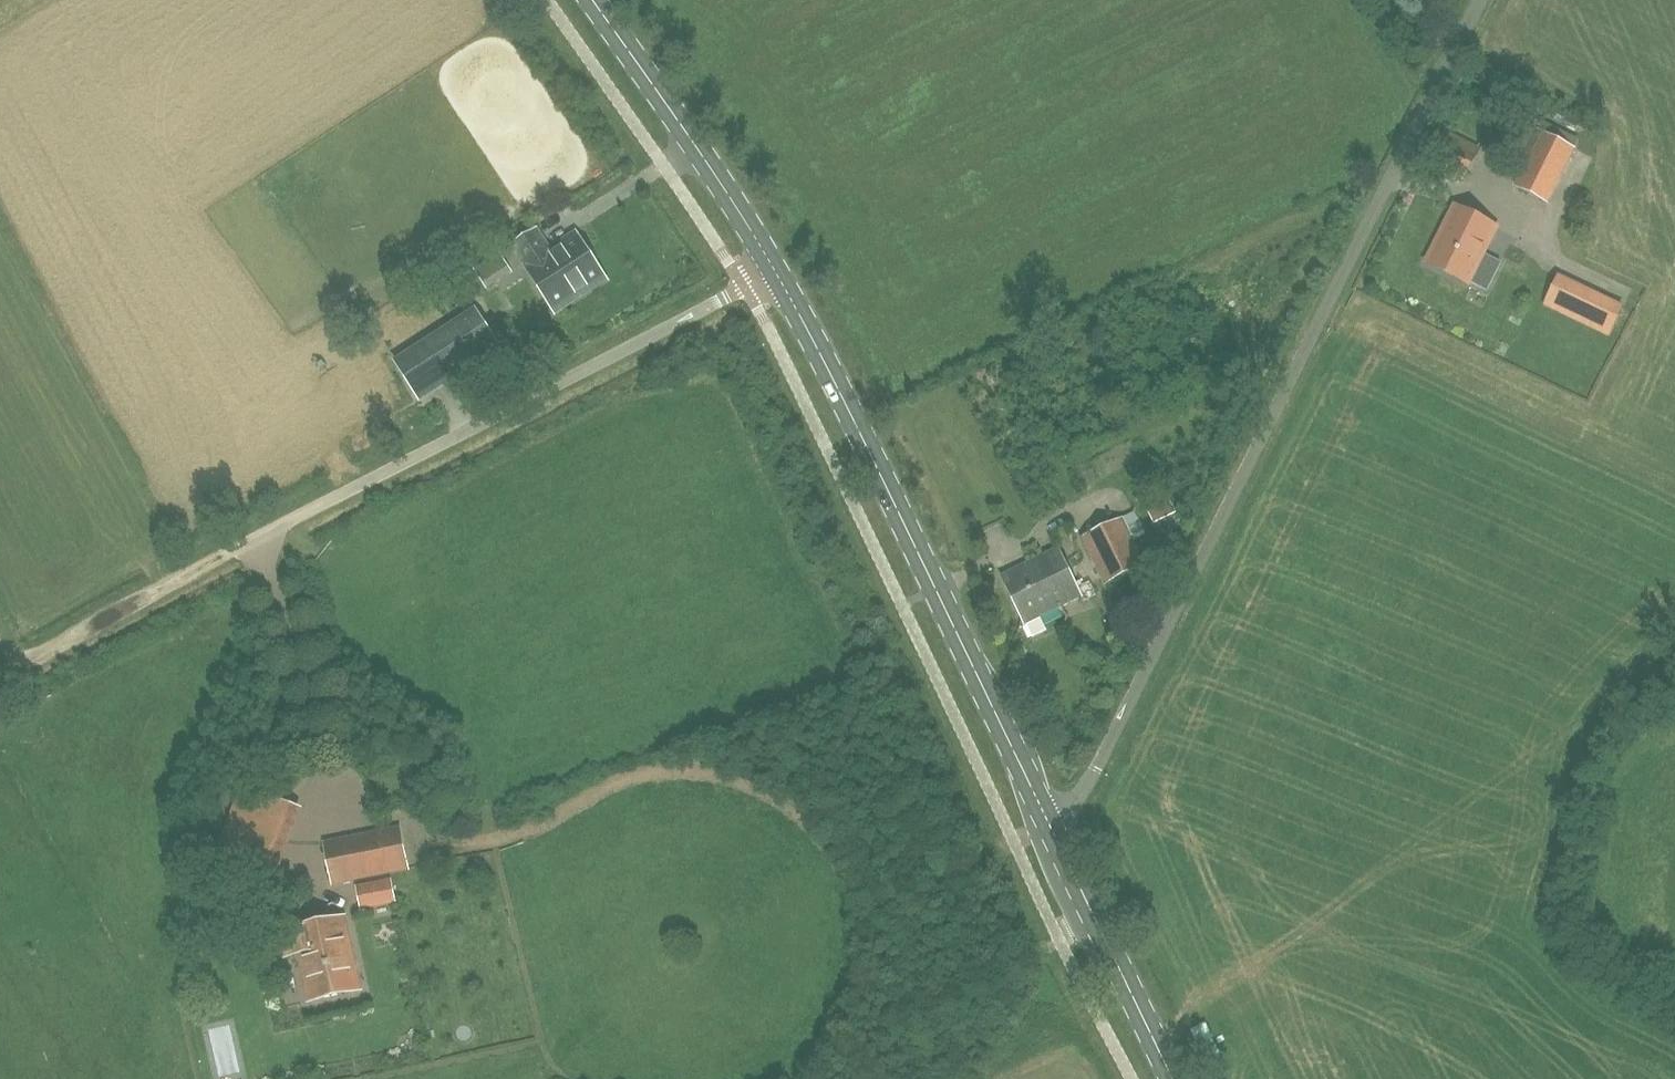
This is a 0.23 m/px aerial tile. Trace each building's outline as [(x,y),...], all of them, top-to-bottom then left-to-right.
[(1426,162),(1462,181),(1479,148),(1443,129),(1426,162)] [(1548,204),(1576,148),(1541,130),(1513,186),(1548,204)] [(1469,283),(1497,227),(1455,206),(1427,261),(1469,283)] [(527,266),(526,266),(555,312),(607,279),(577,233),(550,251),(536,230),(513,245),(527,266)] [(1559,273),(1544,304),(1610,337),(1625,305),(1559,273)] [(475,309),(394,362),(420,401),(500,349),(475,309)] [(1103,585),(1147,565),(1124,517),(1081,537),(1103,585)] [(1025,625),(1082,597),(1058,548),(1001,576),(1025,625)] [(279,886),(301,815),(242,797),(220,868),(279,886)] [(408,869),(399,828),(325,843),(333,884),(408,869)] [(390,882),(358,888),(362,908),(394,901),(390,882)] [(935,902),(944,898),(941,891),(932,894),(935,902)] [(344,917),(293,929),(293,931),(280,934),(286,957),(299,953),(310,1001),(360,989),(344,917)]
